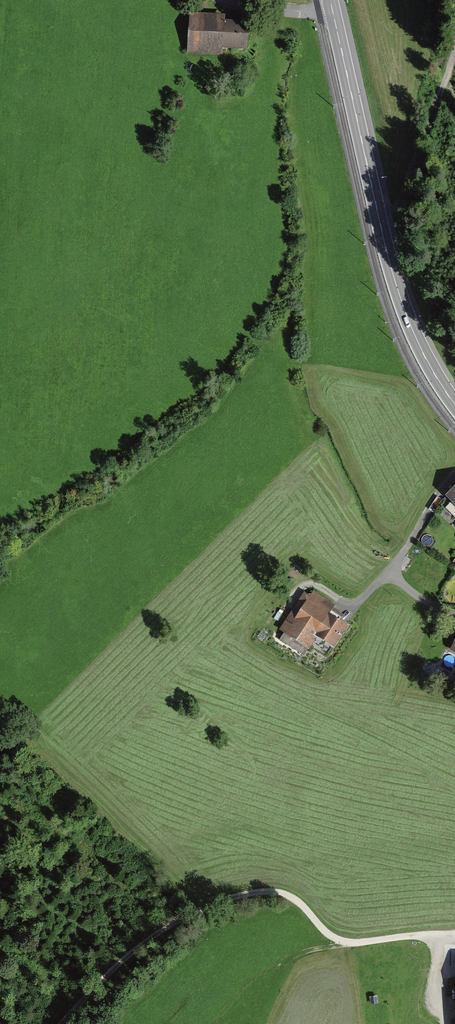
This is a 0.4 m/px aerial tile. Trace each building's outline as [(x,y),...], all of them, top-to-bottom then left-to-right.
[(222,51),(224,22),(225,15),(189,13),(187,53),(222,55),(222,51)] [(249,24),(224,22),(222,51),(248,52),(249,24)] [(446,498),(451,503),(446,509),(454,518),(454,489),(446,498)] [(430,570),(441,574),(445,566),(434,561),(430,570)] [(334,605),(306,588),(279,631),(310,651),(317,639),(334,649),(347,628),(328,615),(334,605)]
